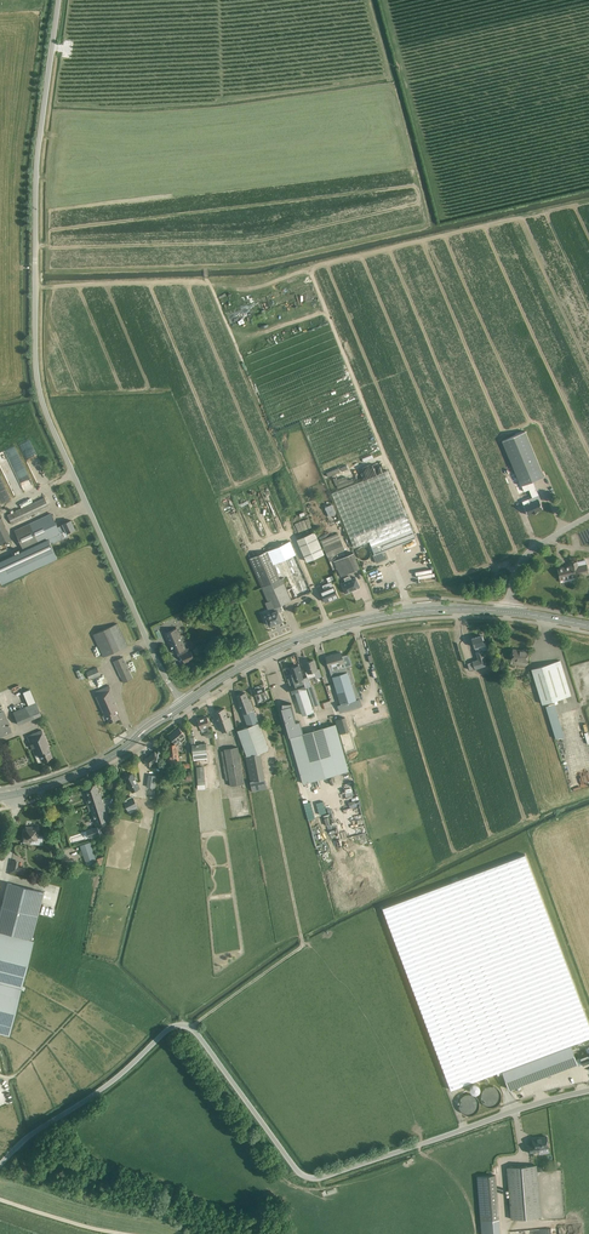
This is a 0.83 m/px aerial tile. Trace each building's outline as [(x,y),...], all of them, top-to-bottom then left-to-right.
[(299,413),(303,420),(330,488),(386,465),(355,390),(299,413)] [(521,486),(522,486),(524,491),(520,493),(523,499),(526,497),(527,498),(536,494),(531,481),(544,476),(525,431),(502,441),(521,486)] [(26,454),(34,449),(29,440),(19,445),(26,458),(28,457),(26,454)] [(12,487),(20,484),(21,488),(18,489),(19,493),(30,489),(29,486),(31,485),(15,446),(0,452),(0,458),(12,487)] [(384,551),(416,538),(388,470),(332,493),(354,547),(369,541),(375,554),(373,555),(376,563),(387,558),(384,551)] [(540,499),(539,495),(528,499),(530,503),(524,506),(528,515),(534,513),(537,512),(537,511),(543,509),(539,500),(540,499)] [(12,524),(49,507),(45,497),(7,514),(12,524)] [(332,506),(325,508),(329,518),(336,515),(332,506)] [(15,530),(24,551),(49,540),(48,539),(49,539),(51,542),(53,541),(54,543),(69,535),(68,532),(75,529),(71,520),(63,524),(58,527),(52,513),(15,530)] [(2,518),(0,518),(0,545),(12,540),(2,518)] [(298,530),(309,528),(307,519),(296,521),(298,530)] [(313,531),(295,539),(305,562),(323,554),(313,531)] [(321,540),(328,557),(345,550),(338,533),(321,540)] [(24,551),(0,562),(0,580),(2,584),(57,558),(49,540),(24,551)] [(273,608),(279,605),(312,591),(290,541),(249,559),(271,609),(273,608)] [(363,560),(364,560),(365,560),(366,559),(367,559),(368,559),(368,558),(369,557),(370,556),(370,555),(371,554),(371,553),(371,552),(370,551),(370,550),(370,549),(369,549),(369,548),(368,547),(367,547),(366,546),(365,546),(364,546),(363,546),(362,546),(361,547),(360,547),(359,548),(359,549),(358,549),(358,550),(357,550),(357,551),(357,552),(357,554),(357,555),(358,556),(359,557),(359,558),(360,558),(361,559),(362,559),(362,560),(363,560)] [(334,561),(341,577),(361,568),(354,553),(334,561)] [(558,568),(560,580),(575,576),(575,577),(588,575),(585,560),(569,563),(570,565),(558,568)] [(360,587),(356,577),(351,579),(349,576),(344,578),(346,582),(341,584),(345,594),(360,587)] [(321,592),(325,602),(338,597),(332,581),(322,585),(324,590),(321,592)] [(279,605),(273,608),(275,611),(265,616),(270,626),(282,621),(279,612),(281,611),(279,605)] [(103,657),(128,646),(117,623),(93,635),(103,657)] [(187,648),(178,628),(166,633),(175,654),(177,653),(179,657),(182,655),(185,662),(194,658),(191,651),(190,651),(189,647),(187,648)] [(482,636),(481,635),(472,638),(476,651),(478,659),(472,661),(467,663),(470,670),(475,668),(475,669),(487,665),(482,651),(487,649),(485,642),(484,643),(483,640),(484,640),(483,636),(482,636)] [(529,651),(513,649),(511,660),(527,662),(529,651)] [(329,668),(337,665),(338,667),(344,665),(341,652),(326,657),(329,668)] [(123,683),(133,679),(123,657),(113,661),(123,683)] [(317,670),(314,660),(305,663),(308,671),(305,672),(308,679),(315,676),(316,679),(322,677),(321,673),(320,669),(317,670)] [(571,695),(561,660),(531,669),(542,704),(571,695)] [(304,681),(299,665),(290,668),(294,682),(295,682),(296,684),(290,686),(292,693),(295,693),(303,715),(314,712),(314,711),(312,707),(306,688),(304,681)] [(79,666),(75,668),(76,671),(80,680),(85,677),(81,669),(79,666)] [(331,671),(332,676),(341,704),(337,705),(340,713),(359,707),(356,700),(360,698),(350,666),(331,671)] [(97,667),(86,672),(90,680),(101,675),(97,667)] [(110,685),(96,691),(98,696),(96,696),(105,717),(106,716),(109,723),(119,719),(116,710),(118,709),(112,695),(114,695),(110,685)] [(260,688),(260,687),(259,686),(255,687),(255,689),(255,690),(254,690),(257,697),(260,696),(262,701),(269,699),(264,686),(260,688)] [(306,688),(312,707),(320,704),(319,701),(317,700),(312,686),(306,688)] [(23,692),(28,705),(13,711),(18,725),(41,715),(36,702),(35,702),(30,689),(23,692)] [(248,698),(246,693),(237,696),(243,714),(248,726),(248,727),(238,731),(247,756),(258,753),(269,749),(254,709),(253,709),(250,701),(248,698)] [(291,705),(291,702),(282,702),(282,708),(303,783),(348,771),(335,721),(328,723),(328,726),(303,733),(299,721),(296,722),(291,705)] [(545,705),(554,738),(562,736),(553,703),(545,705)] [(12,732),(3,709),(3,710),(1,706),(0,706),(0,736),(12,732)] [(222,732),(234,728),(229,716),(227,717),(224,708),(215,711),(222,732)] [(210,731),(208,726),(210,725),(207,717),(198,720),(202,732),(208,730),(208,731),(204,733),(205,737),(208,736),(209,738),(213,737),(210,731)] [(345,717),(335,720),(340,735),(350,731),(345,717)] [(179,755),(178,745),(185,739),(184,736),(185,735),(179,728),(169,736),(176,744),(168,745),(169,755),(167,755),(168,763),(178,763),(178,755),(179,755)] [(42,730),(27,736),(35,755),(37,754),(39,757),(40,756),(42,761),(52,757),(49,749),(50,749),(42,730)] [(191,739),(191,745),(192,745),(193,760),(208,759),(207,743),(196,744),(195,739),(191,739)] [(224,749),(230,786),(245,784),(238,747),(224,749)] [(155,751),(145,760),(150,766),(160,757),(155,751)] [(260,753),(245,756),(250,782),(252,792),(267,789),(265,779),(260,753)] [(200,767),(197,767),(197,778),(198,785),(205,784),(205,777),(200,778),(200,767)] [(133,773),(125,777),(132,792),(140,788),(133,773)] [(154,788),(156,776),(149,775),(147,787),(154,788)] [(87,806),(103,800),(100,792),(99,793),(96,784),(85,788),(89,799),(85,800),(87,806)] [(133,797),(124,802),(130,814),(138,809),(137,806),(138,806),(133,797)] [(103,800),(87,806),(89,811),(92,810),(97,824),(109,820),(103,800)] [(98,826),(86,830),(88,838),(100,834),(98,826)] [(42,843),(43,834),(38,834),(38,830),(32,829),(32,827),(26,827),(26,829),(23,831),(23,841),(31,841),(31,843),(42,843)] [(90,842),(80,845),(86,865),(96,862),(90,842)] [(502,1071),(588,1038),(588,1023),(526,855),(383,908),(451,1090),(502,1071)] [(34,930),(36,924),(44,892),(7,882),(0,911),(0,1033),(10,1035),(34,940),(32,940),(32,939),(34,930)] [(571,1045),(502,1071),(509,1090),(578,1064),(571,1045)] [(587,1053),(588,1055),(580,1058),(583,1065),(588,1063),(588,1052),(587,1053)] [(475,1093),(476,1093),(477,1093),(478,1092),(479,1092),(480,1091),(480,1090),(481,1090),(481,1089),(481,1088),(481,1087),(481,1086),(480,1086),(480,1085),(479,1084),(478,1083),(477,1083),(476,1083),(475,1083),(474,1083),(473,1083),(473,1084),(472,1084),(471,1085),(471,1086),(471,1087),(471,1088),(471,1089),(471,1090),(471,1091),(472,1091),(473,1092),(474,1093),(475,1093)] [(490,1107),(492,1107),(493,1107),(494,1107),(496,1106),(497,1106),(498,1105),(499,1104),(500,1103),(500,1102),(501,1102),(501,1101),(501,1100),(502,1099),(502,1098),(502,1097),(502,1096),(502,1095),(501,1094),(501,1093),(501,1092),(500,1091),(499,1090),(498,1089),(497,1088),(496,1087),(494,1087),(493,1086),(492,1086),(490,1086),(489,1086),(488,1087),(487,1087),(486,1087),(485,1088),(484,1089),(483,1090),(482,1091),(482,1092),(481,1093),(481,1094),(481,1095),(481,1096),(481,1097),(481,1098),(481,1099),(481,1100),(481,1101),(482,1101),(482,1102),(483,1103),(484,1104),(485,1105),(486,1106),(487,1107),(488,1107),(489,1107),(490,1107)] [(469,1115),(470,1115),(471,1115),(472,1115),(473,1115),(474,1114),(475,1114),(476,1113),(477,1112),(478,1111),(479,1110),(479,1109),(479,1108),(480,1107),(480,1106),(480,1105),(480,1104),(480,1103),(479,1102),(479,1101),(478,1099),(478,1098),(477,1097),(476,1096),(475,1096),(473,1095),(472,1095),(471,1094),(470,1094),(469,1094),(468,1094),(467,1094),(466,1095),(464,1095),(463,1096),(462,1097),(461,1097),(461,1098),(460,1099),(460,1100),(459,1101),(459,1102),(459,1103),(459,1104),(459,1105),(459,1106),(459,1107),(459,1108),(459,1109),(460,1109),(460,1110),(461,1111),(462,1112),(462,1113),(463,1113),(464,1114),(465,1115),(467,1115),(468,1115),(469,1115)] [(549,1148),(548,1140),(547,1136),(532,1138),(533,1144),(527,1145),(529,1153),(537,1152),(536,1150),(549,1148)] [(511,1219),(541,1217),(537,1165),(507,1167),(511,1219)] [(495,1175),(477,1177),(482,1233),(500,1233),(495,1175)]
